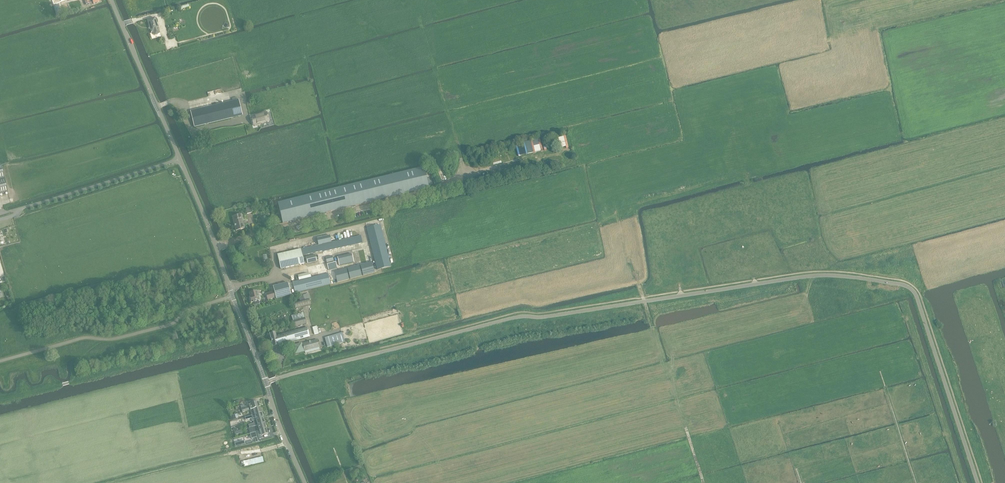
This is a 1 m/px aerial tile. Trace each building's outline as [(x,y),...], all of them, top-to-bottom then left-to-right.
[(159,30),(155,18),(147,21),(151,33),(153,32),(155,36),(160,34),(159,30)] [(242,115),(239,100),(191,111),(190,111),(194,127),(195,127),(194,127),(242,115)] [(258,115),(251,117),(254,125),(255,125),(255,126),(260,125),(260,124),(269,121),(267,113),(266,113),(265,112),(260,113),(260,115),(258,116),(258,115)] [(0,165),(0,195),(8,193),(2,165),(0,165)] [(432,185),(431,177),(429,167),(424,168),(278,203),(283,224),(429,188),(428,186),(432,185)] [(241,215),(232,217),(236,231),(245,229),(241,215)] [(380,225),(367,229),(377,270),(391,267),(380,225)] [(302,249),(303,255),(322,251),(323,252),(362,243),(361,236),(331,242),(330,236),(317,239),(319,245),(302,249)] [(280,269),(299,264),(300,265),(304,264),(301,249),(277,255),(280,269)] [(267,250),(259,251),(261,262),(269,261),(267,250)] [(352,254),(337,258),(339,266),(354,262),(352,254)] [(306,257),(307,263),(317,261),(316,255),(306,257)] [(372,262),(360,265),(363,276),(375,273),(372,262)] [(359,266),(347,269),(350,279),(362,276),(359,266)] [(346,269),(335,272),(337,282),(349,279),(346,269)] [(295,293),(331,285),(330,281),(328,274),(311,278),(311,276),(311,275),(306,274),(298,276),(299,280),(293,282),(295,293)] [(276,299),(291,295),(288,283),(273,286),(276,299)] [(249,299),(250,302),(251,301),(251,302),(252,302),(253,302),(254,302),(255,305),(260,304),(259,301),(258,295),(260,294),(259,291),(257,291),(250,293),(251,296),(250,296),(250,298),(249,299)] [(303,296),(299,297),(300,303),(294,304),(295,309),(311,305),(310,300),(311,300),(309,294),(303,296)] [(291,316),(294,327),(306,324),(303,313),(291,316)] [(307,328),(276,336),(275,333),(270,334),(273,347),(278,346),(280,346),(282,346),(283,344),(310,337),(307,328)] [(342,333),(325,338),(327,347),(345,342),(342,333)] [(317,340),(303,344),(305,354),(320,350),(317,340)] [(251,404),(249,405),(251,411),(260,408),(259,402),(251,404)] [(260,408),(251,411),(251,413),(252,416),(255,415),(262,413),(260,408)] [(252,416),(245,418),(246,420),(252,419),(252,422),(253,421),(256,420),(263,418),(262,413),(255,415),(252,416)] [(254,424),(249,425),(249,428),(254,426),(254,427),(258,426),(265,424),(263,418),(256,420),(253,421),(254,424)] [(259,431),(256,432),(259,440),(262,439),(261,436),(268,434),(266,429),(259,431)] [(262,457),(243,462),(244,467),(264,462),(262,457)]
